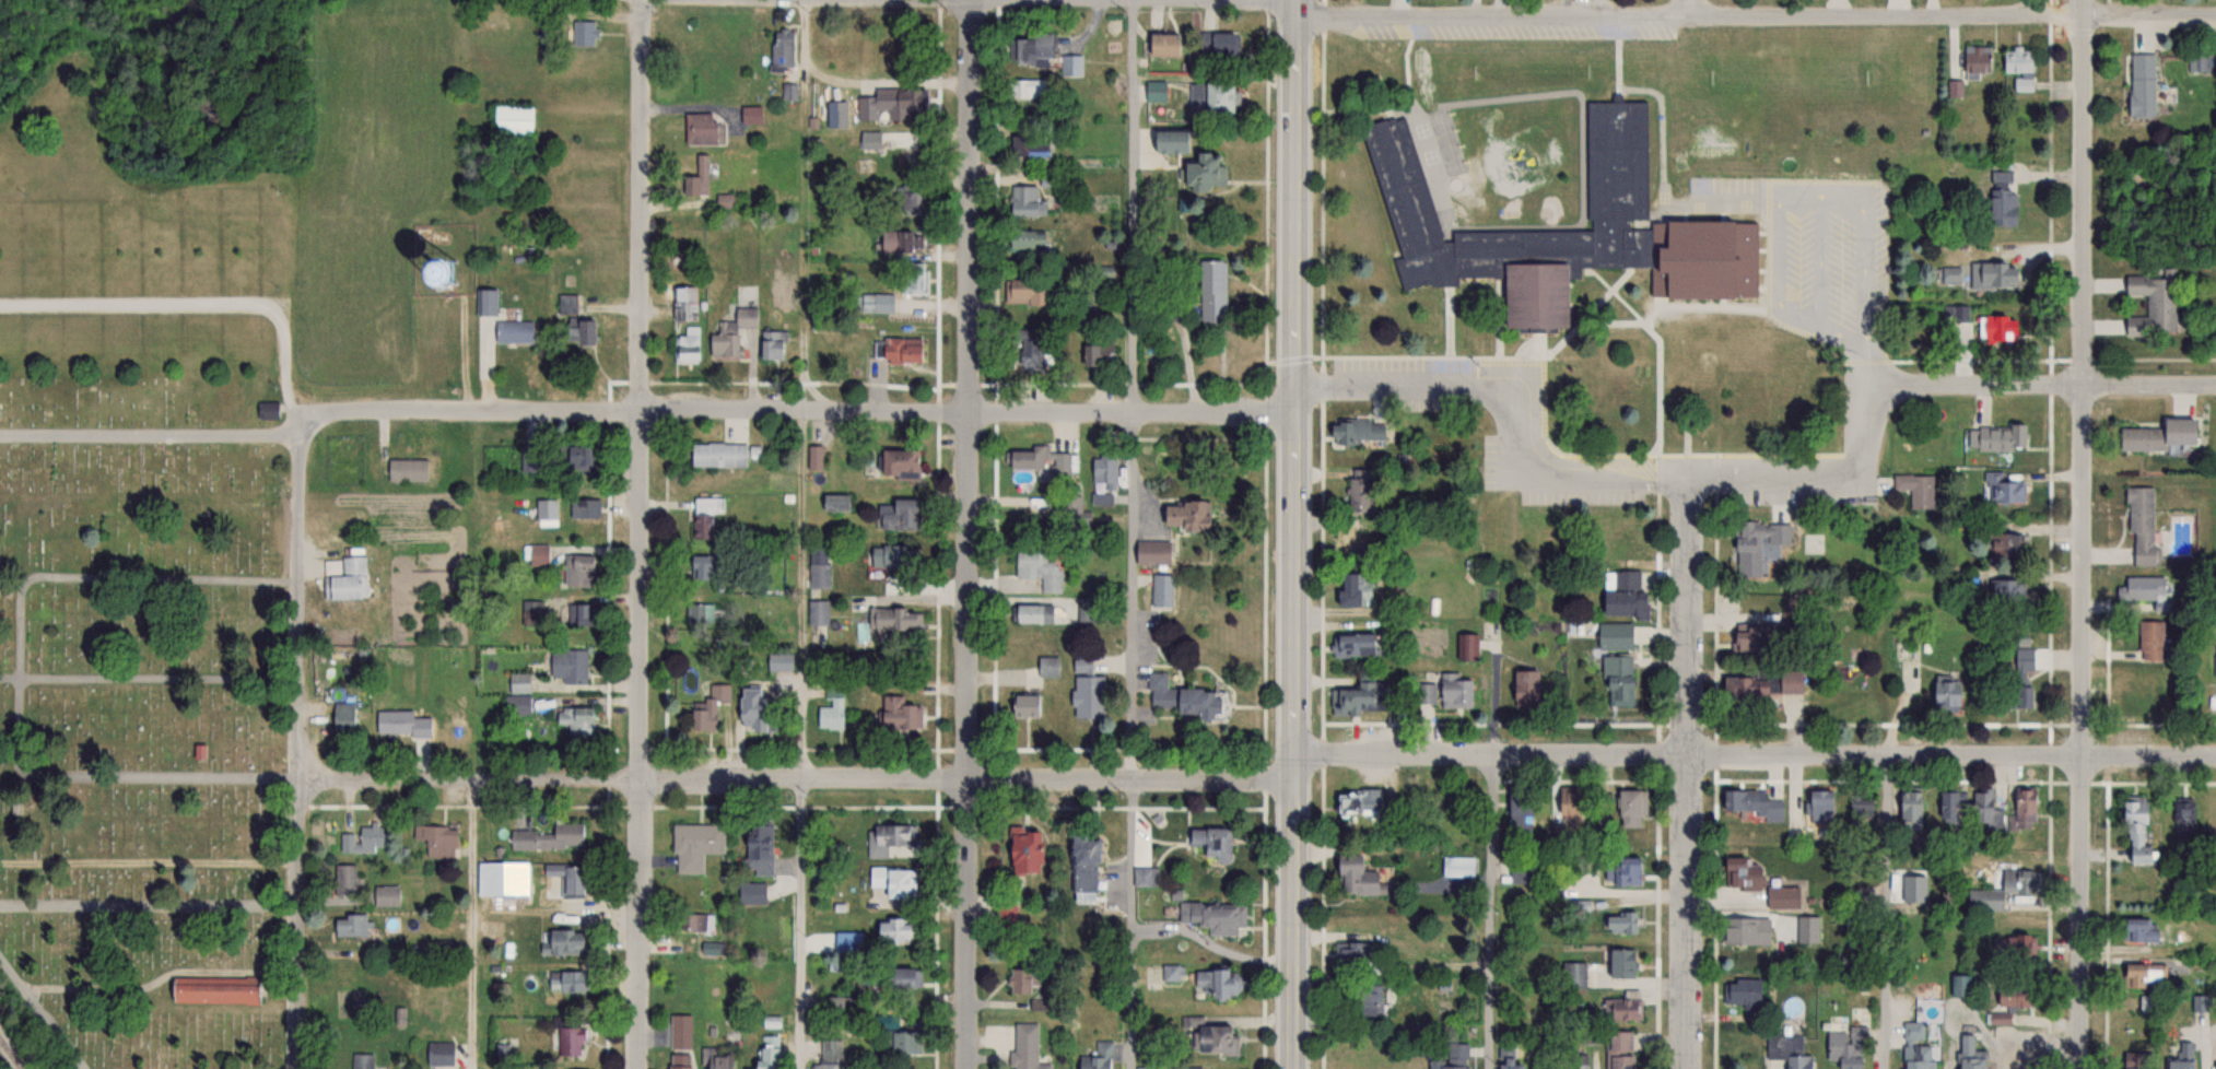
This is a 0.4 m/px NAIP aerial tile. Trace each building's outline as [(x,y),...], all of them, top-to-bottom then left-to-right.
[(572,46),(596,46),(596,21),(572,21),(572,46)] [(792,69),(792,30),(771,30),(771,69),(792,69)] [(1199,32),(1199,54),(1232,54),(1232,32),(1199,32)] [(1174,56),(1174,34),(1145,34),(1145,56),(1174,56)] [(1049,36),(1008,36),(1008,66),(1049,66),(1049,36)] [(1963,46),(1963,75),(1989,75),(1989,46),(1963,46)] [(2014,90),(2031,90),(2031,49),(2003,49),(2003,72),(2014,72),(2014,90)] [(2127,117),(2154,116),(2153,53),(2127,53),(2127,117)] [(1081,76),(1081,55),(1060,55),(1060,76),(1081,76)] [(1006,98),(1039,98),(1039,80),(1006,80),(1006,98)] [(1948,81),(1948,97),(1963,97),(1963,81),(1948,81)] [(1200,112),(1230,112),(1230,82),(1200,82),(1200,112)] [(921,89),(872,89),(872,97),(856,97),(856,120),(921,120),(921,89)] [(1361,137),(1365,122),(1393,114),(1393,118),(1403,115),(1442,240),(1450,239),(1450,230),(1591,228),(1591,220),(1585,220),(1584,98),(1611,98),(1611,94),(1621,94),(1621,99),(1646,99),(1648,220),(1728,219),(1728,222),(1756,222),(1757,296),(1731,297),(1730,299),(1662,299),(1662,295),(1649,296),(1648,267),(1582,268),(1582,278),(1569,277),(1569,328),(1502,329),(1500,278),(1456,277),(1456,283),(1427,283),(1400,289),(1393,261),(1400,259),(1361,137)] [(533,106),(492,106),(492,133),(533,133),(533,106)] [(741,123),(762,123),(762,107),(741,107),(741,123)] [(684,144),(715,144),(715,113),(684,113),(684,144)] [(1149,131),(1149,152),(1188,152),(1188,131),(1149,131)] [(879,132),(859,132),(859,149),(879,149),(879,132)] [(1008,133),(1008,156),(1045,156),(1045,133),(1008,133)] [(882,169),(923,169),(923,147),(882,147),(882,169)] [(1180,163),(1179,190),(1221,191),(1223,153),(1191,152),(1191,163),(1180,163)] [(682,177),(682,196),(708,196),(708,154),(696,154),(696,177),(682,177)] [(918,182),(897,182),(897,213),(918,213),(918,182)] [(1006,216),(1034,216),(1034,186),(1006,186),(1006,216)] [(2015,190),(1990,190),(1990,226),(2015,226),(2015,190)] [(1040,249),(1040,231),(1003,231),(1003,249),(1040,249)] [(920,232),(879,232),(879,252),(920,252),(920,232)] [(1220,260),(1197,260),(1197,293),(1220,293),(1220,260)] [(405,262),(393,271),(403,286),(415,277),(405,262)] [(900,263),(900,294),(928,294),(928,263),(900,263)] [(1970,289),(2014,289),(2014,263),(1970,263),(1970,289)] [(1959,267),(1942,267),(1942,282),(1959,282),(1959,267)] [(2173,332),(2173,276),(2124,276),(2124,294),(2146,294),(2146,316),(2124,316),(2124,332),(2173,332)] [(1004,279),(1004,305),(1042,305),(1042,279),(1004,279)] [(696,320),(696,287),(672,287),(672,320),(696,320)] [(477,315),(495,315),(495,290),(477,290),(477,315)] [(892,294),(860,294),(860,311),(892,311),(892,294)] [(1968,321),(1968,305),(1944,305),(1944,321),(1968,321)] [(708,334),(709,358),(745,357),(744,329),(759,329),(758,307),(734,308),(734,321),(718,321),(718,334),(708,334)] [(1977,316),(1977,340),(2016,340),(2016,316),(1977,316)] [(534,343),(534,321),(494,321),(494,343),(534,343)] [(592,322),(564,322),(564,345),(592,345),(592,322)] [(674,334),(674,363),(700,363),(700,326),(685,326),(685,334),(674,334)] [(787,331),(758,331),(758,360),(787,360),(787,331)] [(1010,342),(1010,367),(1036,367),(1036,331),(1003,331),(1003,342),(1010,342)] [(922,363),(922,339),(875,339),(875,363),(922,363)] [(1079,342),(1079,366),(1112,366),(1112,342),(1079,342)] [(257,419),(280,419),(280,402),(257,402),(257,419)] [(2168,451),(2168,445),(2192,446),(2192,419),(2160,418),(2160,428),(2119,427),(2118,450),(2168,451)] [(1329,445),(1384,445),(1384,420),(1329,420),(1329,445)] [(1968,450),(2023,450),(2023,426),(1968,426),(1968,450)] [(748,443),(690,443),(690,467),(748,467),(748,443)] [(1007,469),(1048,469),(1048,445),(1030,445),(1030,450),(1007,450),(1007,469)] [(562,470),(588,470),(588,446),(562,446),(562,470)] [(808,469),(822,469),(822,446),(808,446),(808,469)] [(879,478),(917,478),(917,451),(879,451),(879,478)] [(1078,453),(1053,453),(1053,483),(1070,483),(1070,475),(1078,475),(1078,453)] [(1092,490),(1116,490),(1116,457),(1092,457),(1092,490)] [(428,460),(388,460),(388,482),(428,482),(428,460)] [(2003,482),(2003,471),(1986,471),(1986,502),(2023,502),(2023,482),(2003,482)] [(1933,475),(1893,475),(1893,490),(1910,490),(1910,509),(1933,509),(1933,475)] [(1368,478),(1347,478),(1347,512),(1368,512),(1368,478)] [(2153,487),(2128,487),(2127,532),(2133,532),(2133,566),(2153,566),(2153,487)] [(849,513),(849,495),(821,495),(821,513),(849,513)] [(1063,496),(1063,526),(1090,526),(1090,511),(1081,511),(1081,496),(1063,496)] [(716,541),(716,512),(726,512),(726,497),(693,497),(693,541),(716,541)] [(600,499),(571,499),(571,519),(600,519),(600,499)] [(914,501),(878,501),(878,530),(914,530),(914,501)] [(1201,502),(1159,502),(1159,531),(1201,532),(1201,502)] [(1789,544),(1790,523),(1735,522),(1734,551),(1760,552),(1760,543),(1789,544)] [(1358,526),(1334,525),(1334,561),(1358,562),(1358,526)] [(2018,533),(1987,533),(1987,556),(2018,556),(2018,533)] [(1134,565),(1172,565),(1172,541),(1134,541),(1134,565)] [(549,566),(549,545),(529,545),(529,566),(549,566)] [(918,572),(918,547),(870,547),(870,572),(918,572)] [(810,589),(829,589),(829,548),(810,548),(810,589)] [(1042,593),(1063,593),(1062,560),(1048,560),(1048,551),(1013,551),(1014,579),(1041,578),(1042,593)] [(565,587),(591,587),(591,555),(565,555),(565,587)] [(690,556),(690,579),(713,579),(713,556),(690,556)] [(323,577),(324,601),(366,599),(365,557),(341,557),(341,576),(323,577)] [(1638,571),(1603,571),(1602,615),(1638,615),(1638,571)] [(1333,606),(1371,606),(1371,573),(1338,573),(1338,591),(1333,591),(1333,606)] [(1151,608),(1172,608),(1172,574),(1151,574),(1151,608)] [(2165,600),(2165,576),(2123,576),(2123,600),(2165,600)] [(2019,601),(2019,580),(1989,580),(1989,601),(2019,601)] [(543,601),(523,601),(523,623),(543,623),(543,601)] [(829,601),(808,601),(808,625),(829,625),(829,601)] [(588,604),(569,604),(569,634),(588,634),(588,604)] [(687,604),(687,623),(715,623),(715,604),(687,604)] [(1052,605),(1014,605),(1014,623),(1052,623),(1052,605)] [(923,609),(869,609),(868,631),(923,631),(923,609)] [(2138,660),(2161,660),(2161,621),(2138,621),(2138,660)] [(1632,622),(1597,622),(1597,649),(1632,649),(1632,622)] [(1771,651),(1771,627),(1731,627),(1731,651),(1771,651)] [(1333,656),(1371,656),(1371,634),(1333,634),(1333,656)] [(1474,635),(1458,635),(1458,659),(1474,659),(1474,635)] [(1909,659),(1909,643),(1896,643),(1896,659),(1909,659)] [(2015,674),(2008,674),(2007,707),(2029,707),(2030,671),(2033,671),(2034,647),(2015,647),(2015,674)] [(563,684),(588,684),(588,650),(550,650),(550,677),(563,677),(563,684)] [(768,670),(793,670),(793,654),(768,654),(768,670)] [(1632,656),(1610,656),(1610,677),(1605,677),(1605,700),(1631,700),(1632,656)] [(1059,677),(1059,657),(1037,657),(1037,677),(1059,677)] [(2157,665),(2139,665),(2139,688),(2118,688),(2118,713),(2157,713),(2157,665)] [(1537,700),(1537,670),(1511,670),(1511,700),(1537,700)] [(1800,671),(1774,671),(1774,694),(1800,694),(1800,671)] [(1472,705),(1472,679),(1459,679),(1459,672),(1439,672),(1439,683),(1415,683),(1415,706),(1472,705)] [(1224,719),(1224,690),(1165,690),(1165,673),(1147,673),(1147,709),(1172,709),(1172,719),(1224,719)] [(512,686),(529,684),(528,674),(511,676),(512,686)] [(1932,709),(1957,709),(1957,675),(1932,675),(1932,709)] [(1374,714),(1374,682),(1356,682),(1356,689),(1331,689),(1331,714),(1374,714)] [(690,731),(714,732),(716,702),(731,703),(731,685),(710,684),(709,701),(691,700),(690,731)] [(738,686),(738,722),(750,722),(750,731),(776,732),(776,712),(763,712),(763,686),(738,686)] [(505,714),(530,714),(530,696),(505,696),(505,714)] [(845,730),(845,696),(830,696),(830,707),(817,707),(817,730),(845,730)] [(921,705),(904,705),(904,696),(880,696),(880,728),(921,728),(921,705)] [(1040,696),(1010,696),(1010,717),(1040,717),(1040,696)] [(330,727),(353,727),(353,703),(330,703),(330,727)] [(567,737),(594,737),(594,708),(558,708),(558,725),(567,725),(567,737)] [(376,711),(376,736),(428,736),(428,711),(376,711)] [(1559,819),(1583,817),(1580,785),(1556,787),(1559,819)] [(2036,823),(2036,787),(2013,787),(2013,823),(2036,823)] [(1377,815),(1377,789),(1334,789),(1334,816),(1377,815)] [(1994,789),(1973,789),(1973,823),(1994,823),(1994,789)] [(1646,814),(1646,791),(1617,791),(1617,827),(1640,827),(1640,814),(1646,814)] [(1721,791),(1721,817),(1783,817),(1783,800),(1767,800),(1767,791),(1721,791)] [(1808,823),(1833,823),(1833,791),(1807,791),(1808,823)] [(1921,792),(1897,792),(1898,824),(1921,823),(1921,792)] [(1940,822),(1959,822),(1959,792),(1940,792),(1940,822)] [(2146,845),(2146,795),(2126,795),(2126,864),(2155,864),(2155,845),(2146,845)] [(1873,797),(1849,797),(1849,822),(1873,822),(1873,797)] [(2194,833),(2194,800),(2175,800),(2175,833),(2194,833)] [(584,851),(585,824),(553,823),(553,832),(510,831),(509,849),(584,851)] [(674,824),(673,873),(704,874),(705,825),(674,824)] [(773,875),(773,824),(744,824),(744,875),(773,875)] [(340,834),(340,852),(383,853),(384,826),(358,826),(358,834),(340,834)] [(867,857),(914,857),(914,826),(867,826),(867,857)] [(413,843),(425,843),(425,858),(454,858),(454,827),(413,827),(413,843)] [(1007,875),(1040,875),(1040,832),(1022,832),(1022,827),(1007,827),(1007,875)] [(1187,846),(1200,846),(1200,859),(1228,859),(1228,829),(1187,829),(1187,846)] [(1070,904),(1096,903),(1094,838),(1069,838),(1070,904)] [(1375,870),(1362,870),(1362,855),(1333,856),(1333,876),(1337,876),(1337,895),(1375,894),(1375,870)] [(1441,876),(1475,876),(1475,855),(1441,855),(1441,876)] [(1613,859),(1613,886),(1640,886),(1640,859),(1613,859)] [(1759,859),(1723,859),(1723,889),(1759,889),(1759,859)] [(477,864),(477,896),(527,896),(527,864),(477,864)] [(356,865),(334,865),(334,897),(356,897),(356,865)] [(563,895),(582,895),(582,866),(563,866),(563,895)] [(869,888),(883,888),(883,899),(912,899),(912,868),(869,868),(869,888)] [(1157,887),(1157,868),(1133,868),(1133,887),(1157,887)] [(765,883),(738,883),(738,904),(765,904),(765,883)] [(399,887),(373,887),(373,903),(399,903),(399,887)] [(1766,908),(1798,908),(1798,887),(1766,887),(1766,908)] [(1967,889),(1967,910),(2003,910),(2003,889),(1967,889)] [(1245,905),(1179,903),(1179,923),(1208,924),(1208,934),(1236,935),(1236,926),(1245,927),(1245,905)] [(716,935),(716,913),(673,914),(673,935),(716,935)] [(1638,933),(1638,914),(1604,914),(1604,933),(1638,933)] [(370,915),(332,915),(332,937),(370,937),(370,915)] [(1819,917),(1797,917),(1797,944),(1819,944),(1819,917)] [(1722,948),(1768,948),(1768,919),(1722,919),(1722,948)] [(2157,919),(2123,919),(2123,942),(2157,942),(2157,919)] [(909,920),(874,920),(874,943),(909,943),(909,920)] [(578,932),(545,932),(545,955),(578,955),(578,932)] [(1993,936),(1993,960),(2036,960),(2036,936),(1993,936)] [(701,954),(723,954),(723,942),(701,942),(701,954)] [(1334,943),(1334,964),(1366,964),(1366,943),(1334,943)] [(1608,978),(1634,978),(1634,950),(1608,950),(1608,978)] [(1586,989),(1586,962),(1563,962),(1563,989),(1586,989)] [(2123,964),(2123,987),(2167,987),(2166,964),(2123,964)] [(1163,966),(1163,981),(1183,981),(1183,966),(1163,966)] [(1029,969),(1008,969),(1008,994),(1029,994),(1029,969)] [(921,970),(883,970),(883,990),(921,990),(921,970)] [(1239,971),(1194,971),(1194,997),(1239,997),(1239,971)] [(549,972),(549,992),(586,992),(586,972),(549,972)] [(1969,976),(1954,975),(1953,996),(1968,997),(1969,976)] [(170,978),(170,1003),(256,1004),(257,979),(170,978)] [(1760,978),(1726,978),(1726,1007),(1760,1007),(1760,978)] [(1381,985),(1344,985),(1344,1015),(1381,1015),(1381,985)] [(2010,1024),(2009,1009),(2025,1008),(2025,985),(1996,986),(1996,1010),(1987,1011),(1988,1024),(2010,1024)] [(1641,1021),(1641,995),(1624,995),(1624,999),(1603,999),(1603,1021),(1641,1021)] [(692,1015),(670,1015),(670,1050),(692,1050),(692,1015)] [(1901,1023),(1902,1068),(1926,1068),(1924,1022),(1901,1023)] [(1012,1024),(1012,1068),(1050,1068),(1050,1064),(1036,1064),(1037,1024),(1012,1024)] [(582,1026),(558,1026),(558,1057),(582,1057),(582,1026)] [(1235,1054),(1235,1026),(1192,1026),(1192,1054),(1235,1054)] [(1836,1062),(1836,1068),(1858,1068),(1859,1030),(1826,1030),(1826,1061),(1836,1062)] [(915,1055),(915,1032),(888,1032),(888,1055),(915,1055)] [(1631,1032),(1607,1032),(1607,1053),(1631,1053),(1631,1032)] [(1956,1068),(1985,1068),(1986,1051),(1973,1050),(1974,1036),(1959,1034),(1956,1068)] [(757,1036),(756,1068),(778,1068),(778,1036),(757,1036)] [(1766,1036),(1766,1060),(1784,1060),(1784,1068),(1811,1068),(1811,1056),(1802,1056),(1802,1036),(1766,1036)] [(841,1040),(821,1040),(821,1064),(810,1064),(809,1068),(840,1068),(841,1040)] [(1095,1041),(1095,1057),(1078,1057),(1077,1068),(1111,1068),(1111,1041),(1095,1041)] [(2179,1042),(2178,1060),(2163,1060),(2163,1068),(2193,1068),(2193,1042),(2179,1042)] [(454,1043),(428,1043),(428,1066),(454,1066),(454,1043)] [(1446,1043),(1446,1066),(1438,1066),(1438,1068),(1467,1068),(1467,1043),(1446,1043)] [(732,1052),(705,1051),(704,1068),(732,1068),(732,1052)] [(2151,1052),(2122,1052),(2122,1068),(2151,1068),(2151,1052)] [(373,1054),(353,1054),(353,1068),(373,1068),(373,1054)] [(666,1054),(666,1068),(690,1068),(690,1054),(666,1054)] [(1587,1054),(1568,1054),(1568,1068),(1587,1068),(1587,1054)] [(1608,1068),(1631,1068),(1631,1056),(1608,1056),(1608,1068)] [(1496,1059),(1496,1068),(1521,1068),(1521,1060),(1496,1059)]
